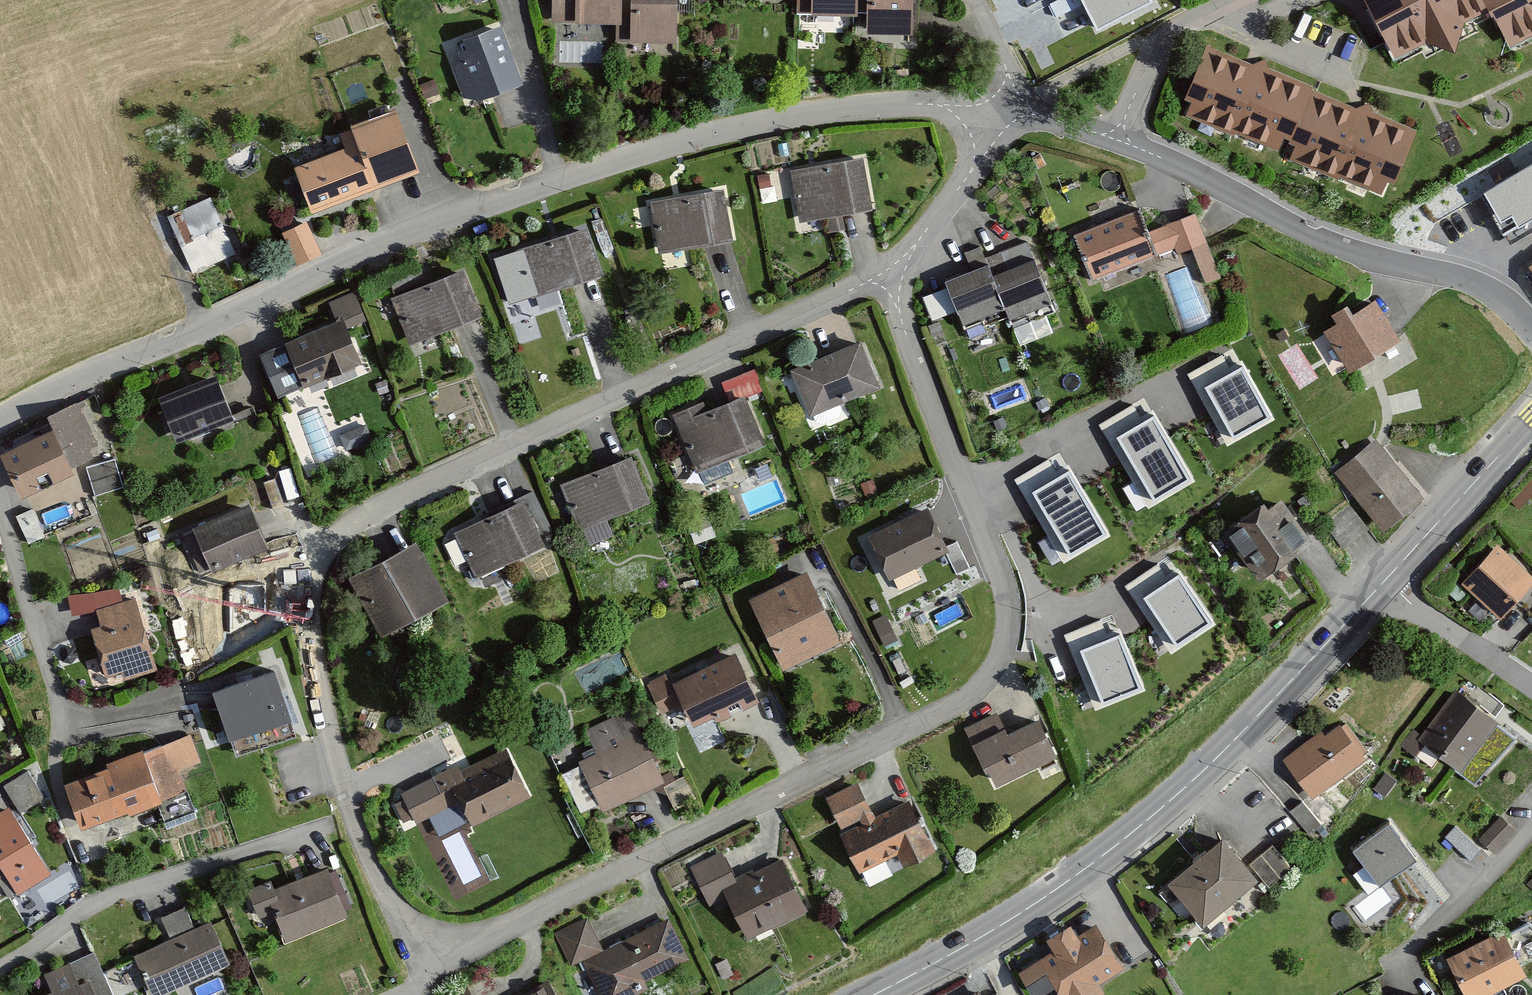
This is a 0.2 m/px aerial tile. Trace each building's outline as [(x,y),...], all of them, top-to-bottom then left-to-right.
[(550,21),(626,23),(626,0),(551,0),(550,21)] [(626,23),(626,35),(676,36),(676,0),(626,0),(626,23)] [(804,14),(863,14),(863,0),(804,0),(804,14)] [(863,14),(863,29),(914,29),(914,0),(863,0),(863,14)] [(1096,32),(1152,2),(1151,0),(1079,0),(1096,32)] [(1399,53),(1492,10),(1487,0),(1374,0),(1399,53)] [(1492,10),(1510,47),(1531,36),(1531,0),(1487,0),(1492,10)] [(501,20),(443,41),(466,104),(524,84),(501,20)] [(1422,132),(1211,46),(1184,113),(1394,198),(1422,132)] [(350,150),(298,167),(313,214),(420,180),(398,112),(344,130),(350,150)] [(862,156),(792,168),(801,220),(871,207),(862,156)] [(1486,195),(1502,222),(1513,215),(1520,226),(1531,219),(1531,167),(1486,195)] [(726,188),(651,200),(659,249),(734,237),(726,188)] [(209,197),(163,221),(193,277),(239,254),(209,197)] [(1143,206),(1079,232),(1103,291),(1161,267),(1156,254),(1187,242),(1205,287),(1227,278),(1200,212),(1153,231),(1143,206)] [(296,262),(323,250),(309,216),(281,227),(296,262)] [(587,224),(515,246),(530,294),(601,272),(587,224)] [(1036,256),(997,272),(1006,294),(1010,305),(1049,289),(1036,256)] [(994,262),(949,277),(960,310),(1006,294),(997,272),(994,262)] [(468,270),(394,297),(411,345),(486,318),(468,270)] [(943,283),(924,291),(934,314),(953,306),(943,283)] [(1371,291),(1323,326),(1357,373),(1405,338),(1371,291)] [(341,327),(260,361),(277,403),(361,367),(350,340),(372,331),(356,292),(330,302),(341,327)] [(865,338),(792,371),(814,417),(886,386),(865,338)] [(1224,358),(1192,376),(1231,447),(1276,422),(1245,366),(1232,373),(1224,358)] [(215,374),(161,392),(177,439),(231,420),(215,374)] [(701,402),(671,414),(695,475),(769,445),(748,395),(705,412),(701,402)] [(1130,406),(1102,423),(1153,510),(1196,485),(1155,416),(1141,424),(1130,406)] [(0,448),(0,450),(28,514),(79,492),(50,427),(0,448)] [(1430,494),(1377,436),(1338,471),(1390,529),(1430,494)] [(633,450),(562,480),(580,522),(651,493),(633,450)] [(114,457),(83,466),(92,495),(122,486),(114,457)] [(1048,462),(1017,480),(1065,563),(1107,538),(1068,471),(1057,478),(1048,462)] [(1314,536),(1274,491),(1229,531),(1268,576),(1314,536)] [(532,497),(455,529),(473,572),(550,540),(532,497)] [(251,499),(195,522),(213,567),(269,543),(251,499)] [(932,503),(869,535),(892,581),(955,548),(932,503)] [(589,522),(593,535),(613,528),(609,515),(589,522)] [(416,538),(350,573),(382,633),(448,598),(416,538)] [(1462,581),(1499,619),(1531,588),(1531,572),(1503,542),(1462,581)] [(806,565),(748,595),(785,667),(844,636),(806,565)] [(1161,567),(1128,588),(1174,658),(1215,630),(1180,578),(1172,583),(1161,567)] [(122,585),(92,594),(100,625),(95,627),(108,676),(149,665),(131,598),(125,599),(122,585)] [(1101,621),(1065,636),(1097,712),(1142,694),(1120,640),(1110,644),(1101,621)] [(666,668),(644,679),(660,710),(683,698),(700,730),(761,698),(734,648),(672,680),(666,668)] [(278,668),(208,687),(225,752),(295,734),(278,668)] [(1462,690),(1422,735),(1479,785),(1519,740),(1462,690)] [(629,704),(587,725),(599,750),(580,759),(605,808),(666,778),(629,704)] [(1001,709),(964,725),(992,786),(1059,757),(1041,717),(1010,731),(1001,709)] [(1336,717),(1286,759),(1312,791),(1318,797),(1368,756),(1336,717)] [(187,732),(62,776),(81,830),(189,792),(179,765),(197,759),(187,732)] [(506,736),(416,780),(432,812),(459,799),(473,828),(536,798),(506,736)] [(29,770),(3,785),(18,810),(44,795),(29,770)] [(864,781),(830,796),(868,878),(937,847),(913,796),(878,812),(864,781)] [(1312,791),(1292,807),(1312,831),(1332,814),(1318,797),(1312,791)] [(0,814),(0,861),(16,889),(49,870),(13,806),(0,814)] [(1501,813),(1479,834),(1494,851),(1517,830),(1501,813)] [(1393,820),(1358,847),(1384,882),(1420,855),(1393,820)] [(1226,839),(1171,887),(1208,928),(1264,879),(1272,888),(1296,867),(1277,847),(1252,869),(1226,839)] [(736,883),(720,847),(690,861),(709,902),(726,894),(746,936),(806,908),(784,861),(736,883)] [(270,876),(248,885),(260,916),(277,909),(289,940),(354,914),(333,862),(274,886),(270,876)] [(189,899),(161,912),(170,931),(198,919),(189,899)] [(585,917),(557,931),(572,961),(584,958),(602,994),(635,994),(642,992),(637,983),(691,957),(671,915),(601,949),(585,917)] [(145,952),(165,994),(168,994),(234,963),(213,919),(145,952)] [(1021,968),(1035,991),(1061,977),(1072,994),(1096,994),(1108,988),(1104,981),(1129,966),(1102,919),(1080,932),(1073,920),(1046,936),(1053,949),(1021,968)] [(1452,955),(1469,994),(1481,994),(1531,970),(1531,967),(1528,961),(1531,960),(1531,927),(1528,922),(1452,955)] [(38,994),(118,994),(96,947),(42,971),(50,989),(38,994)] [(549,977),(515,994),(559,994),(549,977)] [(447,994),(479,994),(472,982),(447,994)]
